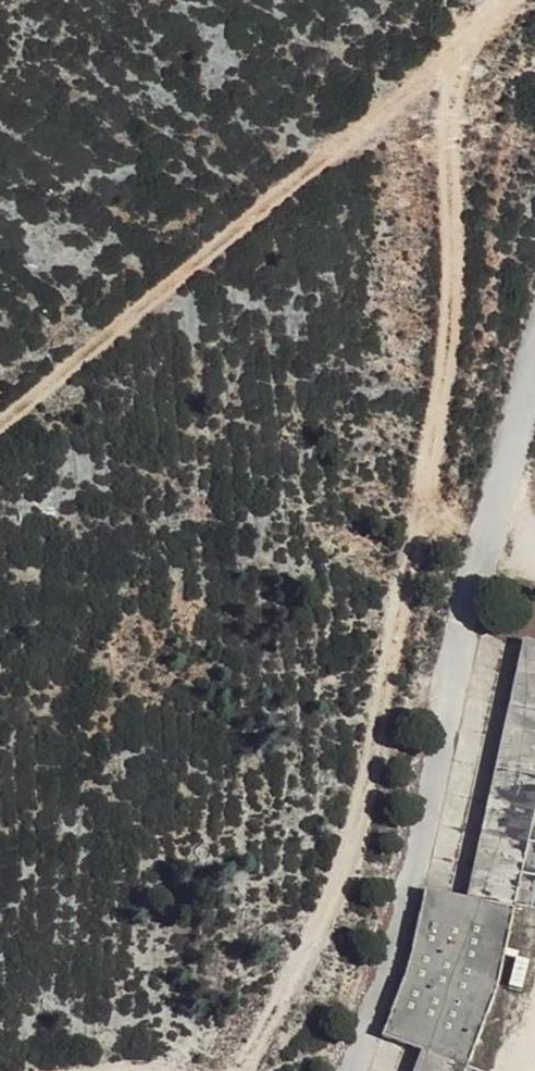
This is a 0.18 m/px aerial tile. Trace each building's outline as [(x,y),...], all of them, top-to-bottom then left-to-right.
[(478,889),(449,887),(424,971),(388,1045),(416,1060),(411,1070),(481,1070),(534,926),(534,695),(478,889)]
